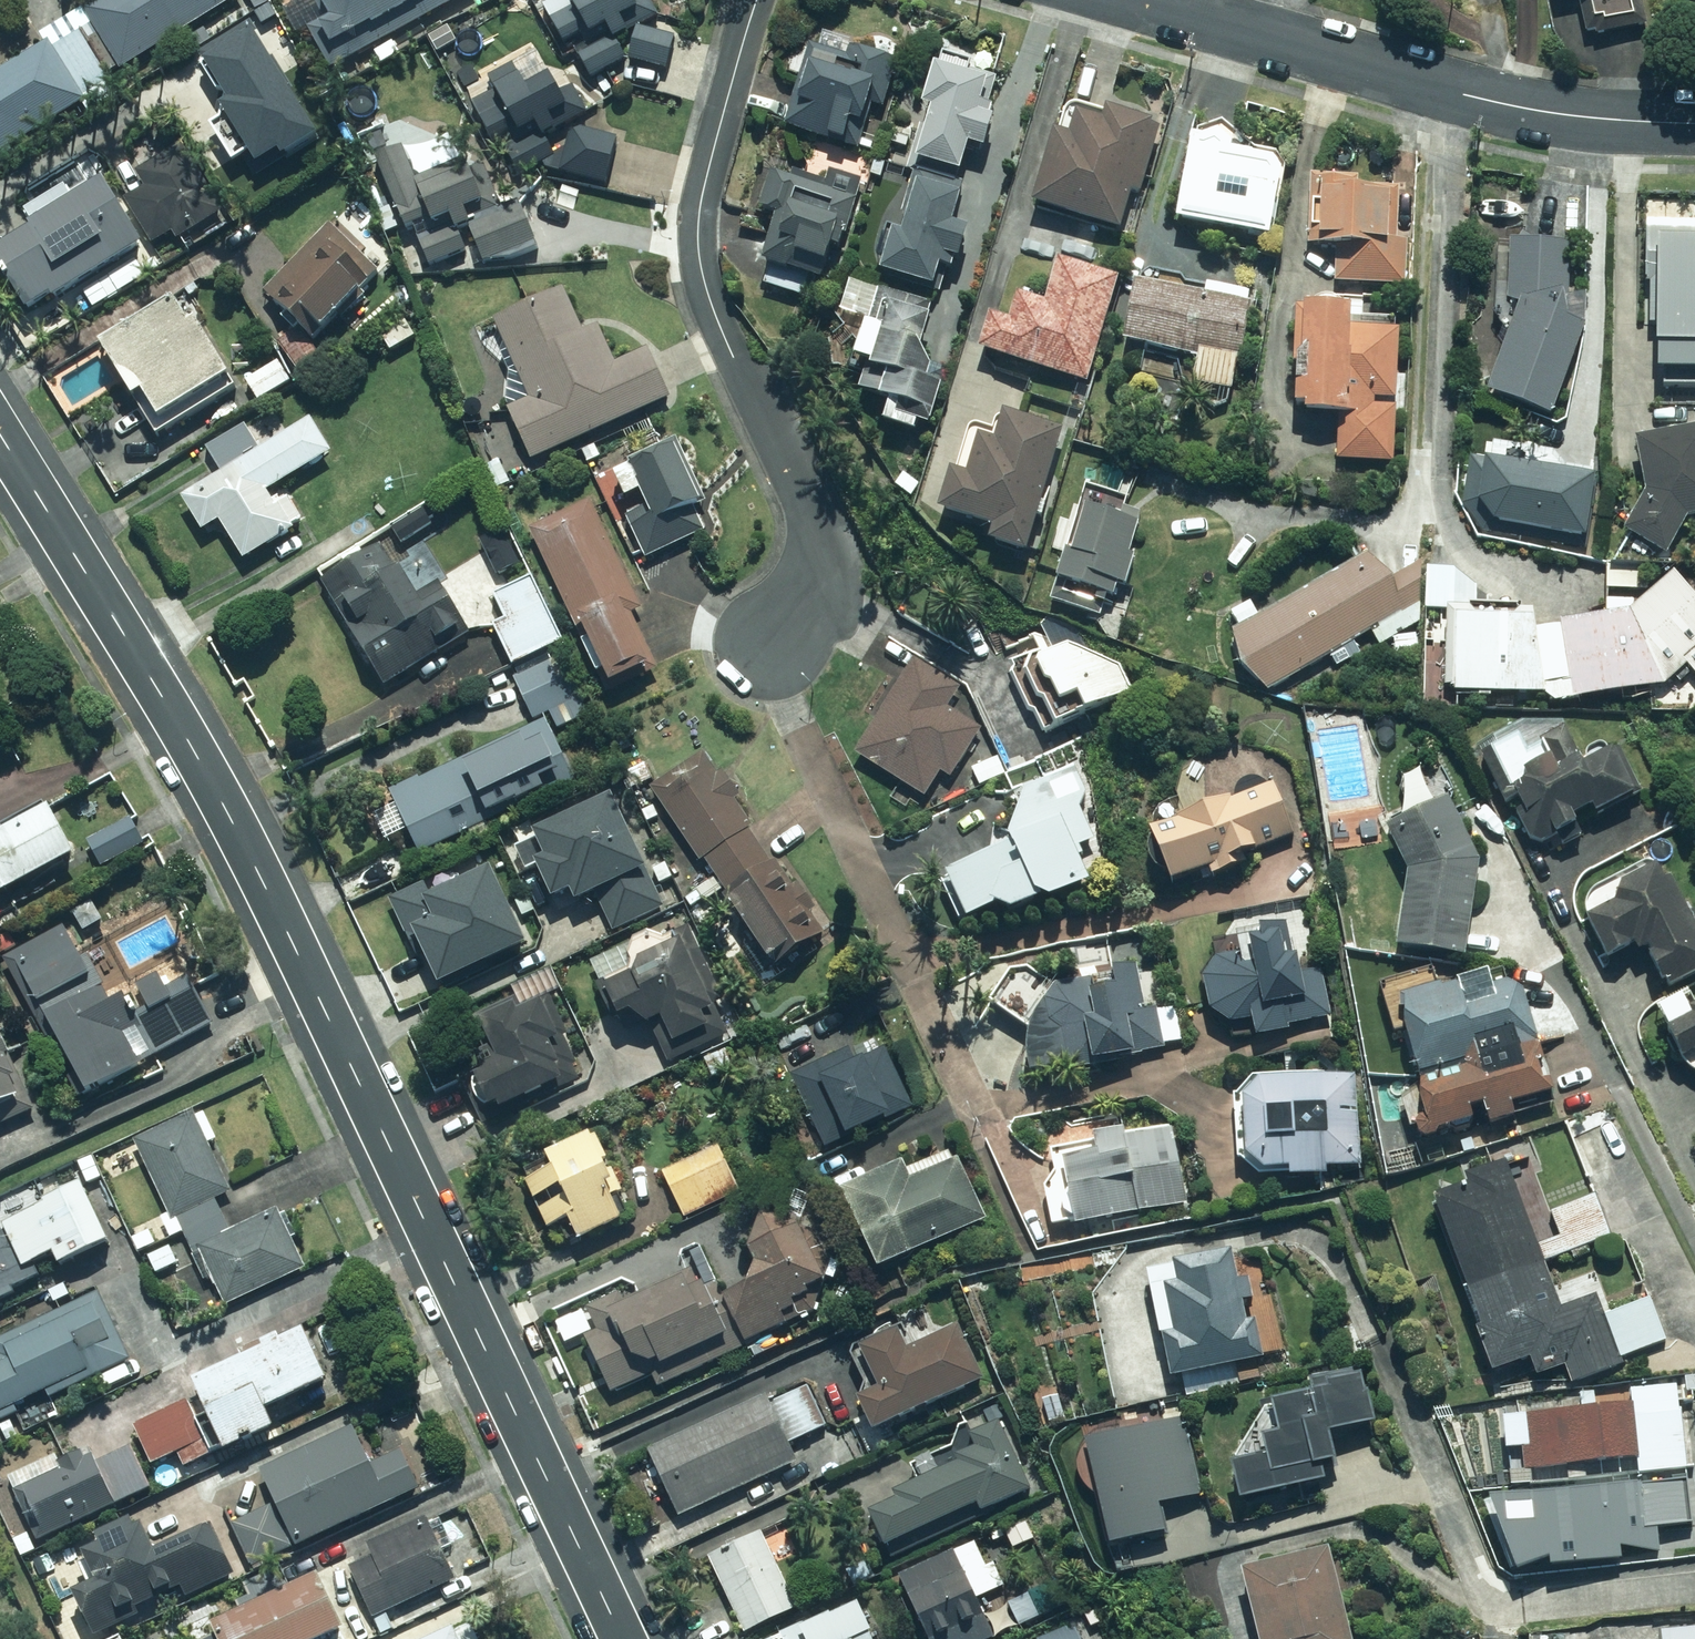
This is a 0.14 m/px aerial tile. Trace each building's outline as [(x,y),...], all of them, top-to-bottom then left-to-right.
[(119,74),(230,0),(95,0),(78,12),(119,74)] [(426,0),(314,0),(311,2),(321,20),(301,31),(324,74),(353,57),(346,44),(426,0)] [(629,27),(631,15),(622,0),(538,0),(532,4),(558,46),(576,35),(585,51),(572,59),(586,81),(618,62),(667,69),(672,33),(629,27)] [(1628,0),(1590,0),(1596,29),(1632,22),(1628,0)] [(78,12),(39,37),(45,45),(0,74),(0,152),(119,74),(78,12)] [(320,133),(252,26),(210,52),(226,78),(218,83),(228,100),(224,103),(260,162),(278,151),(282,157),(320,133)] [(844,57),(800,44),(776,130),(840,149),(847,128),(861,132),(869,105),(884,109),(898,62),(847,48),(844,57)] [(488,95),(467,107),(490,146),(494,144),(514,177),(553,155),(545,141),(553,136),(544,121),(564,110),(530,52),(480,81),(488,95)] [(971,65),(929,52),(912,106),(922,109),(888,220),(880,218),(863,271),(928,291),(936,266),(951,271),(962,234),(946,229),(972,146),(983,149),(994,115),(973,108),(981,84),(967,80),(971,65)] [(1053,135),(1045,133),(1026,207),(1119,230),(1128,190),(1144,194),(1160,127),(1062,102),(1053,135)] [(611,135),(561,129),(555,176),(606,182),(611,135)] [(1225,138),(1200,135),(1185,223),(1272,238),(1281,179),(1282,178),(1283,177),(1283,176),(1283,175),(1284,174),(1284,173),(1284,172),(1284,171),(1284,170),(1284,169),(1283,168),(1283,167),(1283,166),(1282,165),(1282,164),(1281,164),(1281,163),(1280,162),(1279,161),(1278,161),(1277,160),(1276,160),(1275,159),(1274,159),(1273,159),(1237,154),(1238,153),(1238,152),(1239,152),(1239,151),(1239,150),(1239,149),(1239,148),(1239,147),(1239,146),(1239,145),(1239,144),(1239,143),(1238,142),(1237,141),(1236,140),(1236,139),(1235,139),(1234,139),(1234,138),(1233,138),(1232,138),(1231,137),(1230,137),(1229,137),(1228,137),(1227,137),(1227,138),(1226,138),(1225,138)] [(401,148),(371,161),(418,268),(464,248),(457,233),(466,229),(460,213),(477,205),(457,161),(415,180),(401,148)] [(31,218),(40,231),(0,257),(0,268),(33,320),(150,245),(110,183),(102,187),(84,159),(37,189),(49,207),(31,218)] [(752,211),(771,216),(758,268),(768,270),(764,288),(803,298),(808,277),(823,281),(830,253),(832,253),(837,234),(855,238),(866,192),(763,166),(752,211)] [(1398,178),(1303,175),(1300,247),(1334,248),(1333,284),(1401,286),(1403,239),(1396,239),(1398,178)] [(537,245),(517,208),(464,235),(484,273),(537,245)] [(1650,374),(1694,375),(1694,224),(1647,222),(1643,351),(1651,351),(1650,374)] [(378,274),(329,224),(257,295),(288,327),(270,344),(299,374),(320,354),(309,342),(378,274)] [(1502,304),(1509,304),(1479,400),(1552,423),(1586,319),(1567,313),(1571,239),(1505,235),(1502,304)] [(1081,387),(1115,280),(1054,261),(1041,301),(1017,293),(1007,324),(983,317),(972,352),(1081,387)] [(933,303),(841,279),(816,362),(846,370),(840,391),(855,394),(849,415),(877,422),(875,428),(928,442),(949,362),(919,354),(933,303)] [(1122,281),(1113,345),(1196,356),(1189,404),(1228,410),(1243,297),(1122,281)] [(520,462),(664,399),(643,352),(611,366),(593,326),(580,332),(560,287),(488,318),(525,404),(500,415),(520,462)] [(198,333),(183,310),(109,356),(143,409),(148,405),(164,430),(236,385),(202,331),(198,333)] [(1390,467),(1396,328),(1351,326),(1352,315),(1291,312),(1287,416),(1334,418),(1333,464),(1390,467)] [(388,355),(412,337),(398,319),(375,337),(388,355)] [(290,382),(276,361),(241,384),(254,405),(290,382)] [(1024,555),(1056,436),(994,419),(986,449),(961,442),(952,475),(942,472),(926,529),(1024,555)] [(327,454),(306,420),(180,499),(200,532),(213,523),(241,567),(305,526),(279,484),(327,454)] [(1640,494),(1621,535),(1666,556),(1683,520),(1694,517),(1694,430),(1628,447),(1640,494)] [(711,502),(676,438),(598,480),(643,564),(702,533),(691,513),(711,502)] [(1582,542),(1590,462),(1467,450),(1462,505),(1479,531),(1582,542)] [(500,461),(479,472),(490,493),(511,482),(500,461)] [(1128,504),(1079,488),(1042,605),(1119,629),(1131,593),(1125,591),(1136,558),(1123,554),(1137,511),(1127,508),(1128,504)] [(589,499),(524,528),(601,700),(647,680),(619,616),(638,607),(589,499)] [(431,524),(419,507),(389,528),(401,545),(431,524)] [(501,526),(475,539),(497,579),(522,566),(501,526)] [(381,540),(314,582),(381,687),(464,635),(438,593),(421,603),(381,540)] [(1262,693),(1371,632),(1379,653),(1413,654),(1415,583),(1393,596),(1368,553),(1233,630),(1234,670),(1262,693)] [(1424,566),(1423,612),(1442,612),(1441,693),(1546,695),(1546,705),(1661,686),(1685,666),(1694,685),(1694,604),(1672,575),(1635,603),(1605,602),(1604,622),(1557,620),(1557,633),(1535,632),(1536,612),(1516,611),(1517,595),(1498,594),(1497,610),(1474,609),(1475,587),(1456,570),(1424,566)] [(560,648),(526,580),(489,598),(502,624),(490,630),(511,672),(560,648)] [(1043,630),(997,650),(1039,736),(1129,692),(1114,661),(1054,650),(1043,630)] [(510,680),(532,726),(383,798),(412,858),(569,783),(547,739),(592,718),(562,655),(510,680)] [(956,687),(910,659),(851,755),(922,798),(937,773),(948,780),(979,729),(944,707),(956,687)] [(1476,748),(1527,848),(1635,792),(1613,750),(1602,756),(1598,749),(1580,759),(1554,708),(1476,748)] [(990,805),(1010,840),(937,883),(968,921),(983,914),(1001,921),(1083,882),(1067,856),(1096,839),(1076,805),(1100,791),(1078,753),(990,805)] [(699,754),(645,791),(773,975),(822,941),(807,920),(819,912),(799,884),(795,886),(736,800),(738,799),(719,770),(713,774),(699,754)] [(1290,836),(1266,783),(1133,841),(1154,889),(1190,874),(1196,888),(1251,865),(1247,855),(1290,836)] [(611,937),(661,913),(604,798),(516,842),(552,913),(590,894),(611,937)] [(1461,962),(1475,858),(1444,803),(1385,830),(1405,874),(1394,953),(1461,962)] [(65,856),(41,813),(0,836),(0,892),(65,856)] [(82,841),(96,869),(141,847),(127,819),(82,841)] [(1656,867),(1612,894),(1617,902),(1583,925),(1609,965),(1618,960),(1636,975),(1646,979),(1667,988),(1681,991),(1694,982),(1694,927),(1670,877),(1664,880),(1656,867)] [(431,896),(424,883),(387,901),(431,990),(520,946),(483,870),(431,896)] [(60,918),(0,951),(0,954),(70,1106),(214,1027),(186,975),(163,988),(155,973),(130,987),(138,1000),(130,1004),(124,993),(106,1003),(60,918)] [(591,992),(604,1021),(634,1031),(644,1027),(663,1069),(697,1054),(690,1038),(707,1030),(700,1017),(708,1013),(669,927),(622,948),(633,973),(591,992)] [(1247,1023),(1251,1040),(1285,1032),(1284,1027),(1333,1016),(1322,967),(1298,972),(1288,927),(1231,940),(1234,952),(1212,958),(1198,977),(1205,1013),(1225,1026),(1247,1023)] [(1183,1042),(1173,1003),(1120,1016),(1109,971),(1051,985),(1011,1031),(1023,1081),(1183,1042)] [(1514,995),(1510,982),(1456,1000),(1452,988),(1440,992),(1438,985),(1389,1001),(1415,1080),(1457,1066),(1462,1082),(1413,1099),(1406,1145),(1479,1121),(1483,1131),(1510,1122),(1507,1111),(1556,1095),(1522,993),(1514,995)] [(1685,1055),(1694,1076),(1694,1008),(1686,1013),(1678,998),(1649,1012),(1673,1061),(1685,1055)] [(484,1073),(464,1083),(481,1122),(557,1087),(551,1073),(556,1070),(547,1049),(554,1046),(533,1001),(516,1008),(512,1000),(461,1023),(484,1073)] [(854,1065),(844,1047),(787,1079),(797,1097),(826,1149),(911,1102),(882,1050),(854,1065)] [(6,1062),(0,1052),(0,1110),(11,1104),(0,1083),(9,1078),(2,1064),(6,1062)] [(1281,1176),(1281,1182),(1320,1181),(1320,1171),(1354,1170),(1352,1075),(1247,1077),(1231,1095),(1233,1176),(1281,1176)] [(228,1233),(212,1205),(231,1194),(205,1147),(217,1140),(203,1114),(195,1119),(190,1110),(157,1128),(131,1142),(223,1311),(253,1295),(304,1267),(272,1209),(228,1233)] [(1088,1143),(1052,1150),(1051,1176),(1039,1184),(1047,1230),(1187,1205),(1173,1128),(1088,1143)] [(546,1147),(554,1169),(531,1176),(549,1230),(572,1222),(576,1236),(626,1219),(596,1130),(546,1147)] [(682,1218),(734,1190),(713,1150),(660,1178),(682,1218)] [(902,1180),(896,1166),(834,1194),(869,1271),(984,1219),(956,1156),(902,1180)] [(1562,1371),(1568,1386),(1669,1343),(1649,1296),(1600,1317),(1591,1297),(1565,1308),(1546,1265),(1610,1238),(1592,1195),(1545,1215),(1555,1238),(1539,1244),(1507,1169),(1424,1204),(1496,1377),(1525,1365),(1533,1384),(1562,1371)] [(19,1298),(15,1290),(42,1276),(38,1268),(56,1260),(60,1268),(109,1244),(81,1188),(6,1225),(11,1235),(0,1240),(0,1307),(19,1298)] [(806,1256),(792,1227),(756,1216),(739,1252),(753,1282),(708,1304),(726,1340),(732,1353),(830,1306),(806,1256)] [(1222,1248),(1135,1271),(1166,1388),(1260,1363),(1250,1327),(1241,1329),(1236,1307),(1246,1304),(1242,1287),(1232,1289),(1222,1248)] [(708,1304),(701,1289),(697,1291),(690,1276),(637,1300),(632,1288),(585,1309),(595,1330),(578,1339),(594,1373),(605,1395),(726,1340),(708,1304)] [(44,1400),(128,1363),(98,1293),(0,1336),(0,1413),(17,1406),(41,1395),(44,1400)] [(902,1346),(894,1331),(851,1352),(870,1390),(847,1401),(864,1437),(980,1381),(951,1323),(902,1346)] [(182,1380),(191,1400),(129,1425),(146,1467),(171,1457),(177,1471),(236,1447),(271,1432),(263,1414),(321,1390),(297,1333),(182,1380)] [(1229,1508),(1320,1484),(1316,1470),(1330,1467),(1323,1439),(1371,1426),(1357,1375),(1262,1400),(1272,1435),(1251,1441),(1255,1457),(1219,1466),(1229,1508)] [(771,1406),(767,1397),(645,1452),(675,1518),(798,1462),(791,1445),(834,1425),(816,1385),(771,1406)] [(1504,1418),(1506,1454),(1519,1453),(1520,1471),(1638,1464),(1638,1473),(1684,1470),(1680,1387),(1625,1390),(1626,1406),(1504,1418)] [(377,1408),(320,1433),(324,1443),(249,1476),(247,1471),(212,1486),(248,1567),(415,1494),(377,1408)] [(843,1496),(852,1514),(857,1512),(878,1554),(972,1507),(976,1515),(1030,1489),(996,1421),(843,1496)] [(1105,1548),(1163,1536),(1158,1510),(1200,1502),(1184,1425),(1084,1445),(1105,1548)] [(90,1455),(66,1466),(60,1453),(7,1479),(36,1539),(79,1519),(146,1487),(127,1447),(94,1463),(90,1455)] [(1507,1572),(1618,1563),(1617,1554),(1658,1558),(1656,1531),(1693,1528),(1689,1481),(1482,1501),(1507,1572)] [(131,1520),(88,1537),(94,1550),(74,1558),(85,1587),(63,1595),(80,1638),(81,1638),(234,1580),(213,1526),(155,1548),(151,1538),(140,1542),(131,1520)] [(422,1520),(363,1548),(367,1556),(345,1566),(370,1619),(451,1581),(422,1520)] [(798,1608),(761,1528),(704,1554),(741,1634),(798,1608)] [(915,1622),(923,1638),(996,1638),(1021,1627),(1013,1612),(995,1620),(991,1612),(977,1619),(970,1604),(1002,1589),(990,1564),(984,1567),(972,1542),(890,1582),(910,1625),(915,1622)] [(1236,1573),(1251,1638),(1345,1638),(1324,1552),(1236,1573)] [(313,1577),(199,1628),(204,1638),(326,1638),(338,1633),(313,1577)] [(802,1623),(776,1633),(778,1638),(777,1638),(865,1638),(852,1608),(804,1628),(802,1623)] [(452,1630),(432,1638),(456,1638),(452,1630)]
